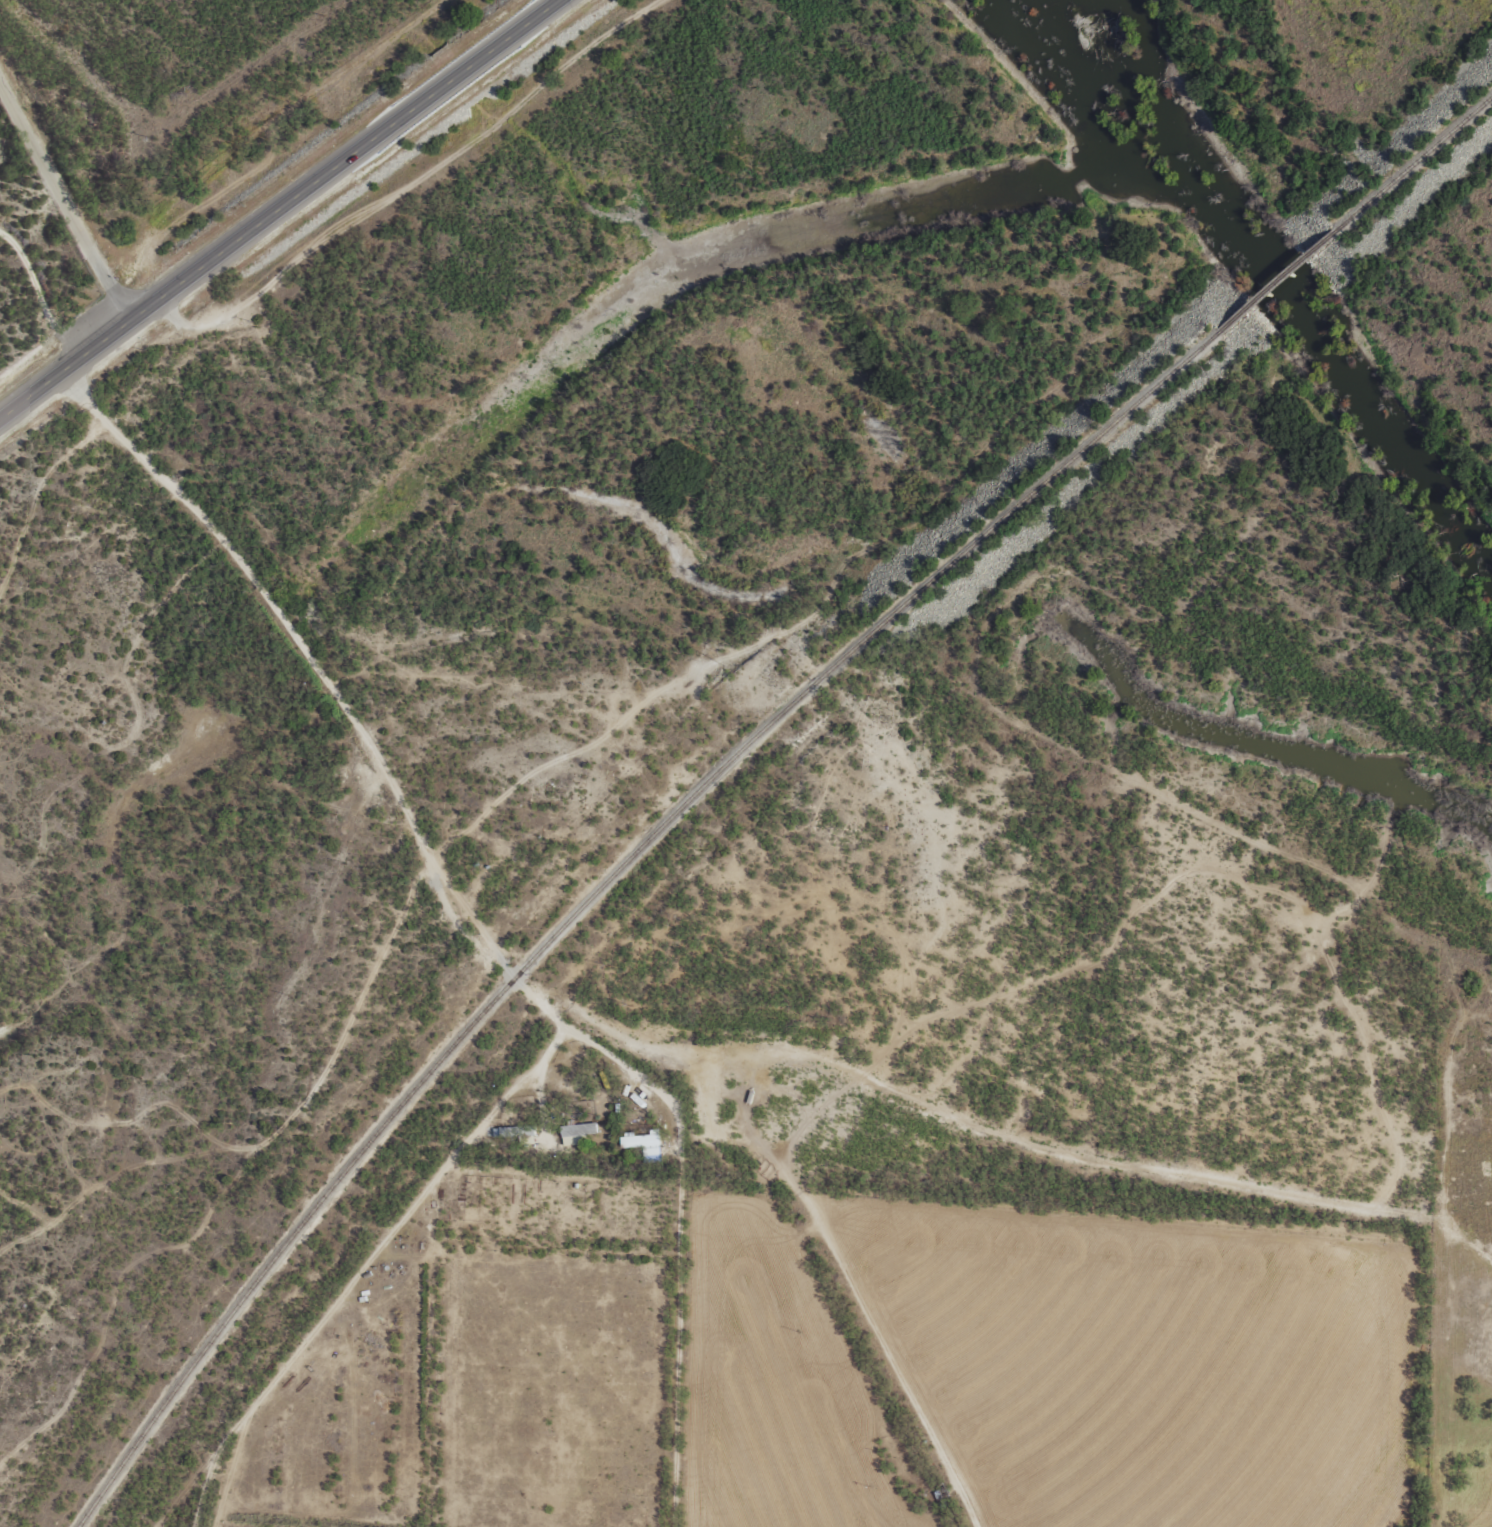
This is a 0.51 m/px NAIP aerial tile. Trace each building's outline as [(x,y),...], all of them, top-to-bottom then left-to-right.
[(597,1133),(596,1121),(560,1127),(563,1146),(577,1144),(576,1136),(597,1133)] [(620,1136),(620,1148),(643,1147),(643,1159),(660,1158),(659,1134),(620,1136)]
